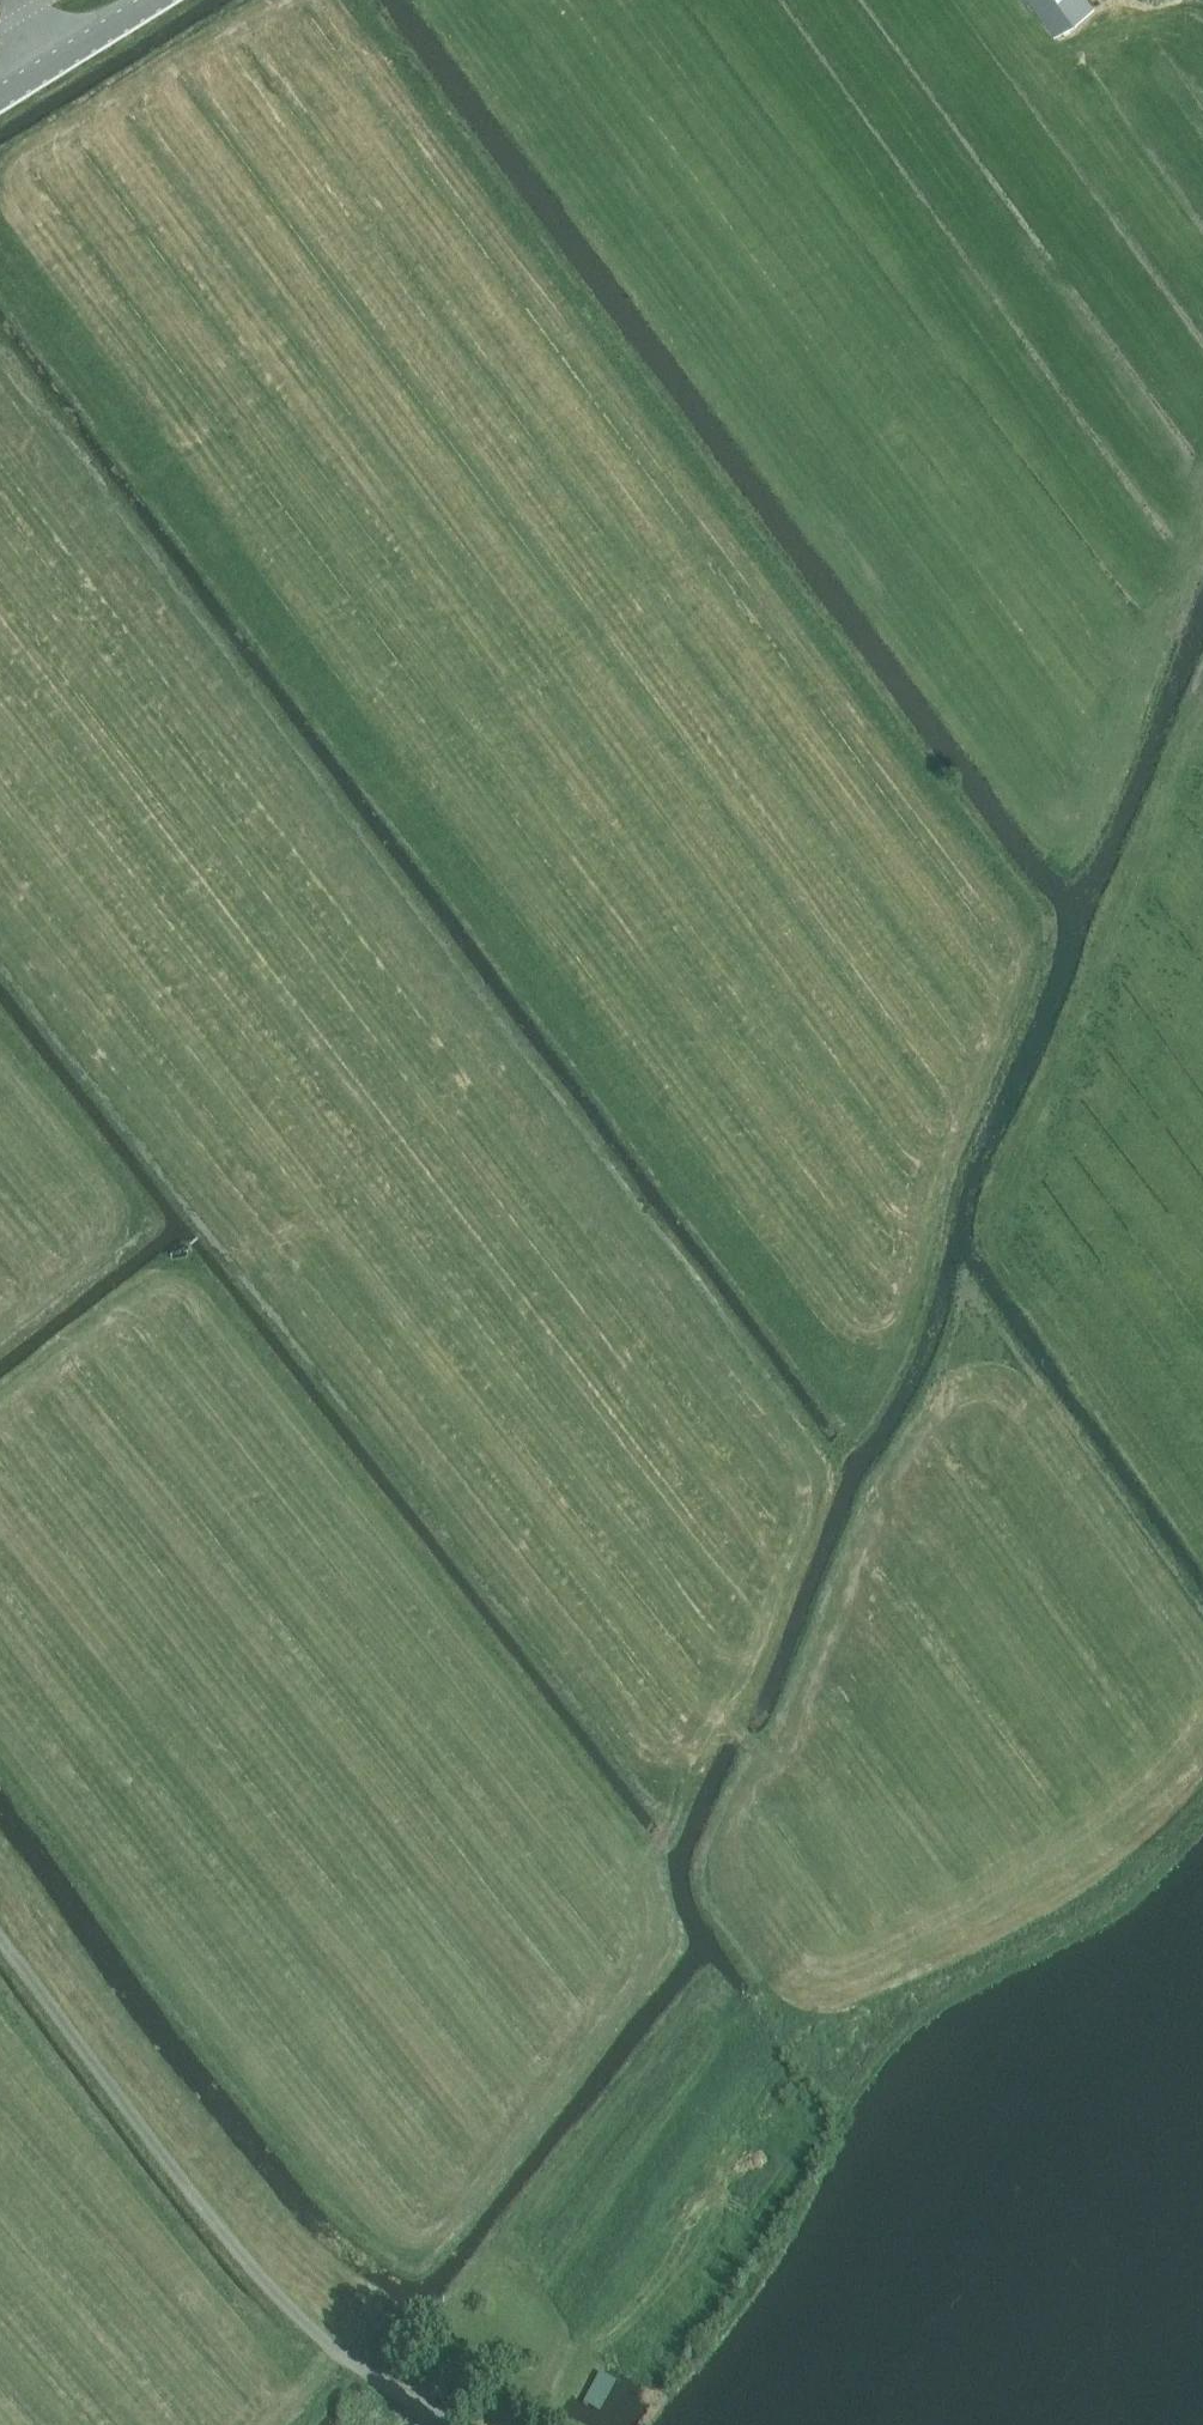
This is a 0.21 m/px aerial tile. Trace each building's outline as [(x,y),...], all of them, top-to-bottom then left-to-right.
[(1092,4),(1090,0),(1031,0),(1054,31),(1092,4)] [(595,2367),(581,2400),(605,2410),(619,2377),(595,2367)]
